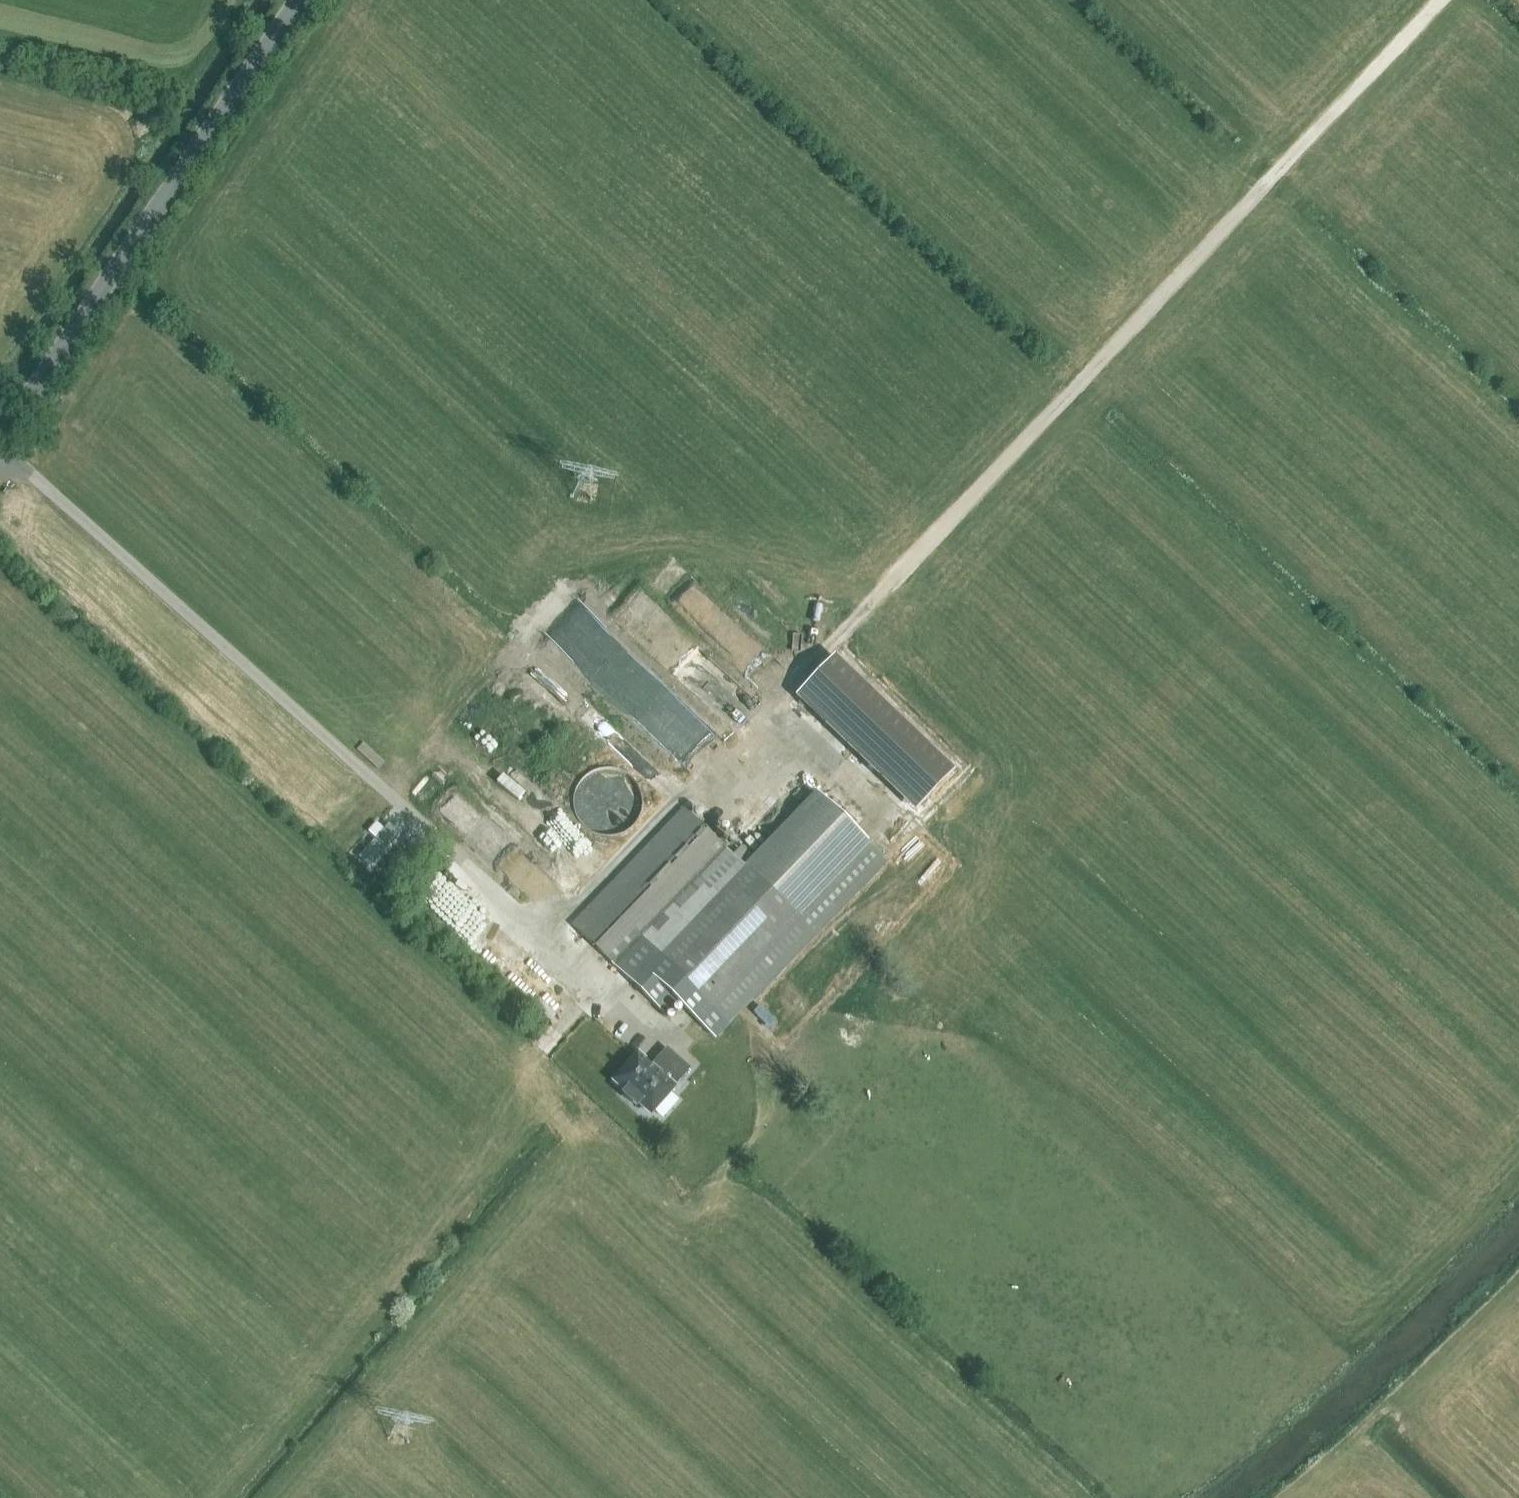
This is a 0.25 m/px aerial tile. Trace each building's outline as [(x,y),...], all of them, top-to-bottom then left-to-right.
[(561,769),(549,785),(561,794),(573,778),(561,769)] [(635,824),(638,819),(640,814),(641,809),(642,804),(642,799),(640,794),(639,789),(636,784),(633,780),(629,776),(625,773),(620,771),(615,770),(610,769),(605,769),(599,770),(594,771),(590,774),(585,777),(582,780),(578,784),(576,789),(574,794),(573,799),(573,805),(574,810),(575,815),(577,820),(580,824),(584,828),(588,831),(592,834),(597,836),(602,837),(608,837),(613,837),(618,836),(623,834),(627,831),(631,828),(635,824)] [(676,1002),(713,1037),(883,859),(815,793),(743,868),(683,810),(572,926),(664,1015),(676,1002)] [(367,835),(374,841),(383,831),(376,824),(367,835)] [(753,858),(741,847),(732,857),(743,868),(753,858)] [(671,1090),(689,1070),(666,1049),(649,1068),(637,1058),(616,1081),(626,1091),(622,1095),(636,1107),(639,1103),(650,1112),(670,1089),(671,1090)]
